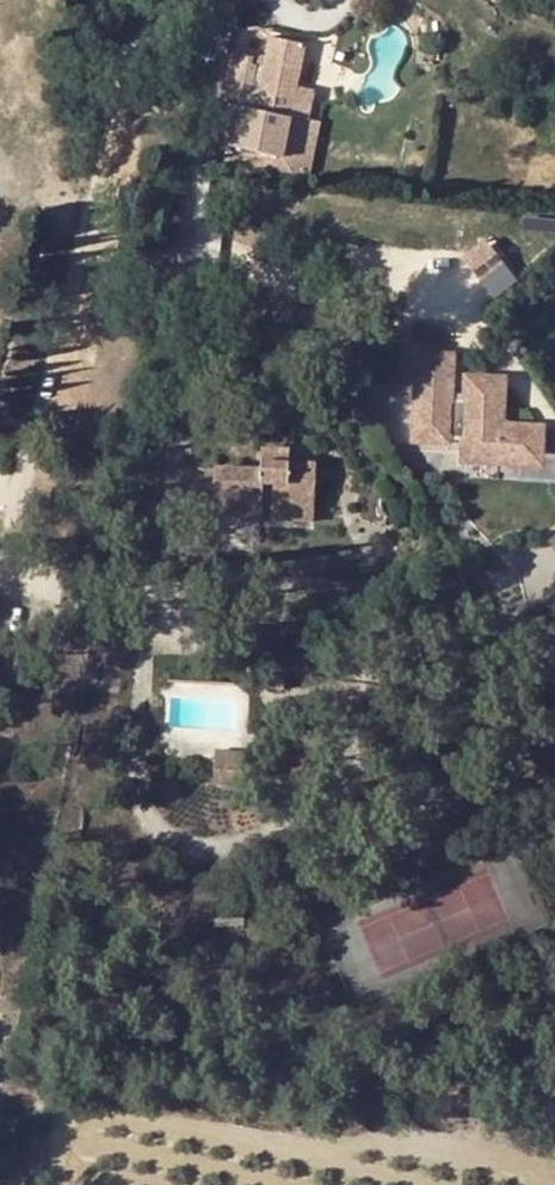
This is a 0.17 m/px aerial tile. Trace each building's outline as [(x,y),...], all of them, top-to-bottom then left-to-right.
[(249,57),(230,54),(220,106),(213,144),(281,156),(302,43),(266,37),(259,74),(251,73),(252,66),(248,66),(249,57)] [(462,256),(471,267),(495,249),(486,238),(462,256)] [(480,280),(504,262),(495,249),(471,267),(480,280)] [(470,377),(468,404),(451,403),(455,356),(420,353),(413,440),(448,442),(448,437),(465,438),(463,460),(501,464),(502,456),(519,458),(542,460),(544,430),(504,426),(508,380),(470,377)] [(260,521),(261,518),(261,508),(314,511),(315,464),(288,462),(288,448),(261,447),(260,468),(215,467),(213,519),(260,521)] [(519,458),(518,476),(554,478),(554,460),(542,460),(519,458)] [(261,518),(313,521),(314,511),(261,508),(261,518)] [(284,678),(279,678),(262,677),(262,688),(284,690),(284,678)]
